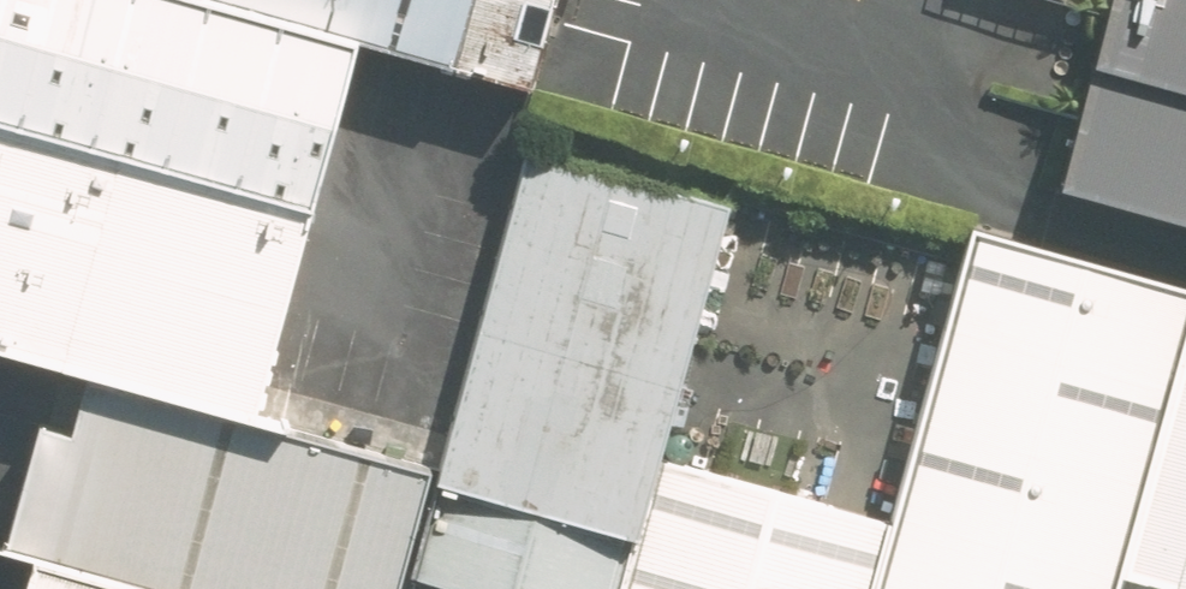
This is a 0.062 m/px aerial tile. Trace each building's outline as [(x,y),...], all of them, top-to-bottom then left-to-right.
[(353,40),(207,0),(0,0),(0,126),(308,209),(353,40)] [(353,40),(530,91),(555,0),(207,0),(353,40)] [(1057,187),(1185,222),(1185,0),(1109,0),(1057,187)] [(252,418),(308,209),(0,126),(0,351),(86,374),(252,418)] [(657,450),(724,201),(524,147),(403,588),(618,588),(633,537),(657,450)] [(1185,314),(1185,278),(973,220),(893,516),(872,588),(1110,588),(1185,314)] [(1110,588),(1185,588),(1185,314),(1110,588)] [(425,463),(252,418),(86,374),(70,433),(34,424),(0,552),(30,560),(139,588),(392,588),(425,463)] [(893,516),(657,450),(633,537),(618,588),(872,588),(893,516)] [(30,560),(23,588),(139,588),(30,560)]
